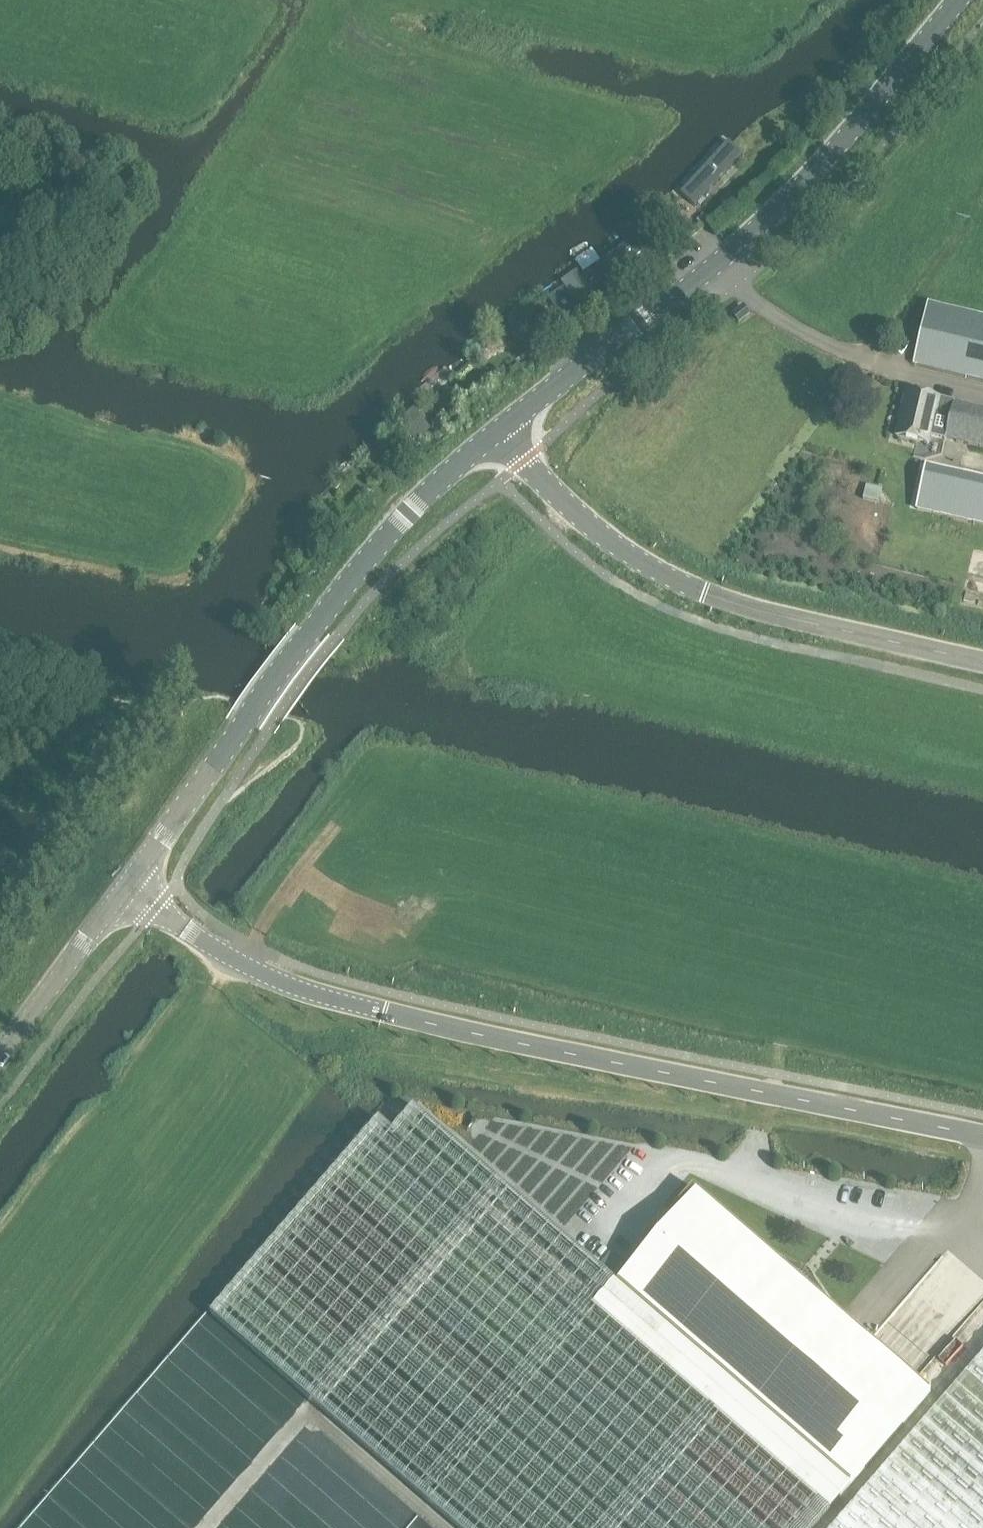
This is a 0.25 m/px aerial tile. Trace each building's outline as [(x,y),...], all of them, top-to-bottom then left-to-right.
[(741,173),(731,161),(687,196),(697,208),(741,173)] [(665,223),(682,241),(692,231),(675,214),(665,223)] [(648,252),(635,236),(584,276),(598,293),(648,252)] [(549,298),(565,322),(581,312),(565,288),(549,298)] [(928,304),(914,364),(982,380),(982,316),(928,304)] [(896,437),(927,443),(929,435),(945,439),(957,442),(982,448),(982,410),(953,403),(953,404),(937,400),(937,399),(906,392),(896,437)] [(927,467),(918,509),(982,523),(982,479),(927,467)] [(882,489),(866,485),(863,500),(879,504),(882,489)] [(211,1314),(458,1527),(813,1527),(930,1393),(915,1380),(914,1380),(869,1340),(868,1340),(857,1330),(839,1315),(831,1308),(808,1272),(769,1254),(693,1188),(671,1213),(674,1216),(617,1283),(413,1107),(393,1132),(379,1120),(211,1314)] [(833,1527),(982,1527),(982,1354),(833,1527)] [(430,1517),(385,1488),(377,1492),(368,1477),(332,1454),(330,1527),(437,1527),(430,1517)]
